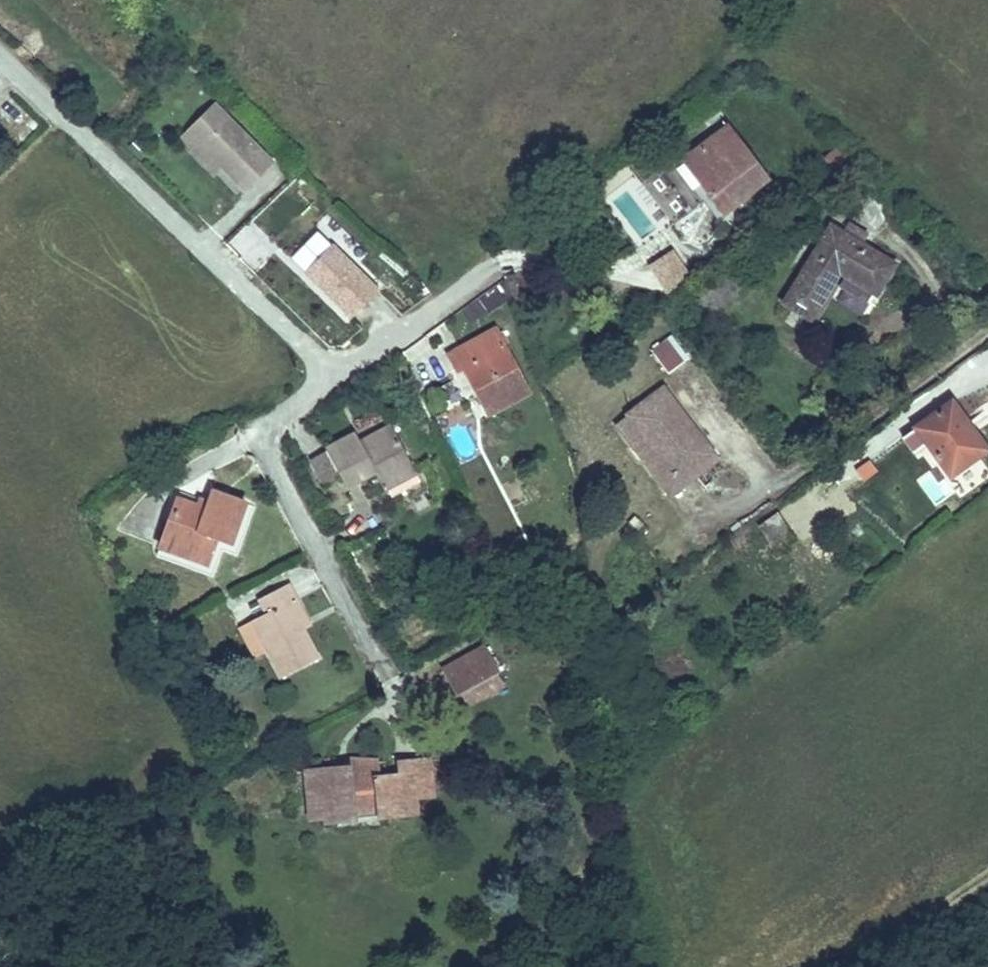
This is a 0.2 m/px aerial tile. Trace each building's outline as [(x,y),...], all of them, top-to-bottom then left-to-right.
[(208,129),(241,162),(263,184),(291,156),(236,104),(208,129)] [(777,179),(735,126),(721,139),(720,136),(694,154),(721,187),(716,191),(733,211),(777,179)] [(196,141),(229,173),(241,162),(208,129),(196,141)] [(866,161),(854,146),(840,156),(850,172),(866,161)] [(355,221),(332,197),(308,220),(332,243),(355,221)] [(833,315),(851,277),(856,268),(889,284),(897,288),(909,256),(874,240),(853,231),(856,222),(842,215),(836,218),(800,297),(833,315)] [(861,216),(856,222),(853,231),(874,240),(882,224),(861,216)] [(645,262),(662,289),(689,272),(671,245),(645,262)] [(856,268),(851,277),(884,293),(889,284),(856,268)] [(389,298),(401,314),(431,292),(419,276),(389,298)] [(479,362),(497,392),(506,406),(546,383),(510,321),(461,350),(470,367),(479,362)] [(647,346),(667,372),(685,359),(665,333),(647,346)] [(481,402),(497,392),(479,362),(470,367),(462,372),(481,402)] [(630,422),(689,492),(739,451),(680,380),(630,422)] [(964,469),(987,453),(987,452),(987,422),(966,394),(929,422),(964,470),(964,469)] [(393,473),(396,478),(430,459),(407,422),(376,438),(371,430),(340,447),(362,487),(393,473)] [(674,504),(689,492),(630,422),(615,435),(674,504)] [(888,464),(868,441),(833,472),(855,494),(888,464)] [(964,469),(977,485),(987,476),(987,453),(964,469)] [(430,459),(396,478),(402,488),(437,470),(430,459)] [(198,504),(183,549),(202,555),(200,563),(225,572),(235,546),(246,550),(263,511),(228,498),(222,513),(198,504)] [(777,530),(799,553),(817,540),(795,514),(777,530)] [(202,555),(183,549),(176,567),(233,584),(236,574),(225,572),(200,563),(202,555)] [(286,609),(269,619),(301,676),(337,654),(308,604),(316,599),(303,579),(277,594),(286,609)] [(464,658),(479,684),(515,662),(499,636),(464,658)] [(515,662),(479,684),(486,696),(522,674),(515,662)] [(377,769),(336,771),(336,815),(353,814),(353,819),(382,819),(382,806),(406,805),(405,814),(443,813),(442,796),(458,795),(456,759),(426,761),(428,774),(406,775),(405,762),(377,763),(377,769)]
